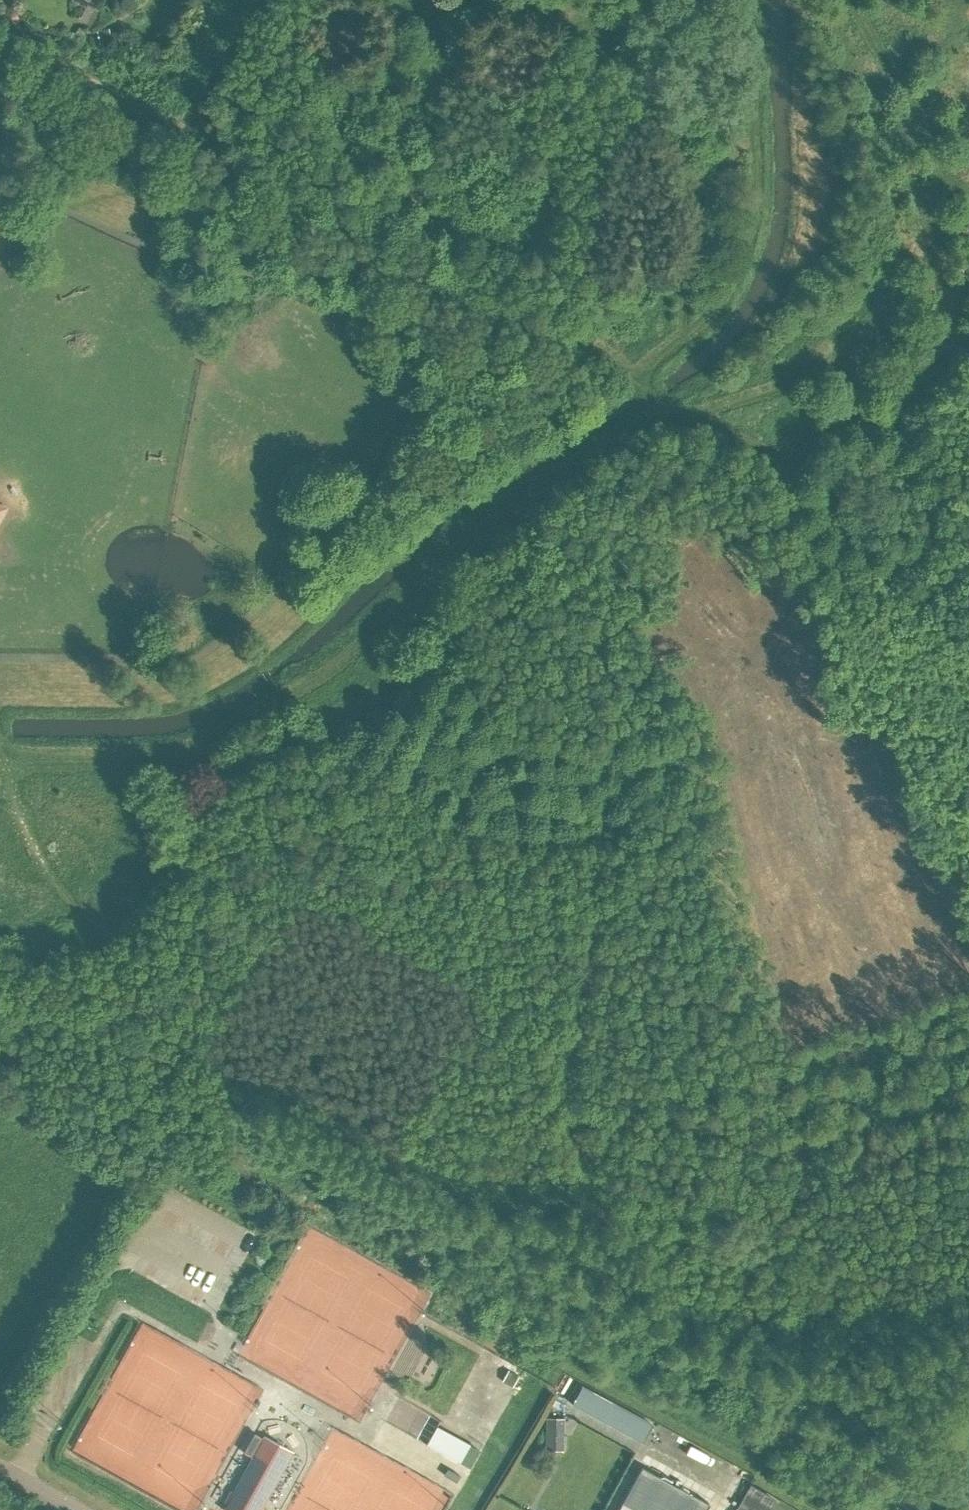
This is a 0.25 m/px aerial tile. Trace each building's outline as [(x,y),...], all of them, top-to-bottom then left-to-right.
[(512,1387),(518,1376),(509,1370),(502,1382),(512,1387)] [(643,1443),(653,1424),(582,1386),(572,1405),(643,1443)] [(564,1451),(565,1419),(547,1418),(546,1450),(564,1451)] [(480,1450),(470,1445),(437,1426),(427,1444),(460,1463),(469,1468),(480,1450)] [(224,1509),(226,1509),(260,1509),(293,1451),(264,1436),(264,1437),(255,1433),(244,1452),(253,1456),(224,1509)] [(711,1504),(643,1467),(623,1503),(620,1509),(708,1509),(711,1504)]
